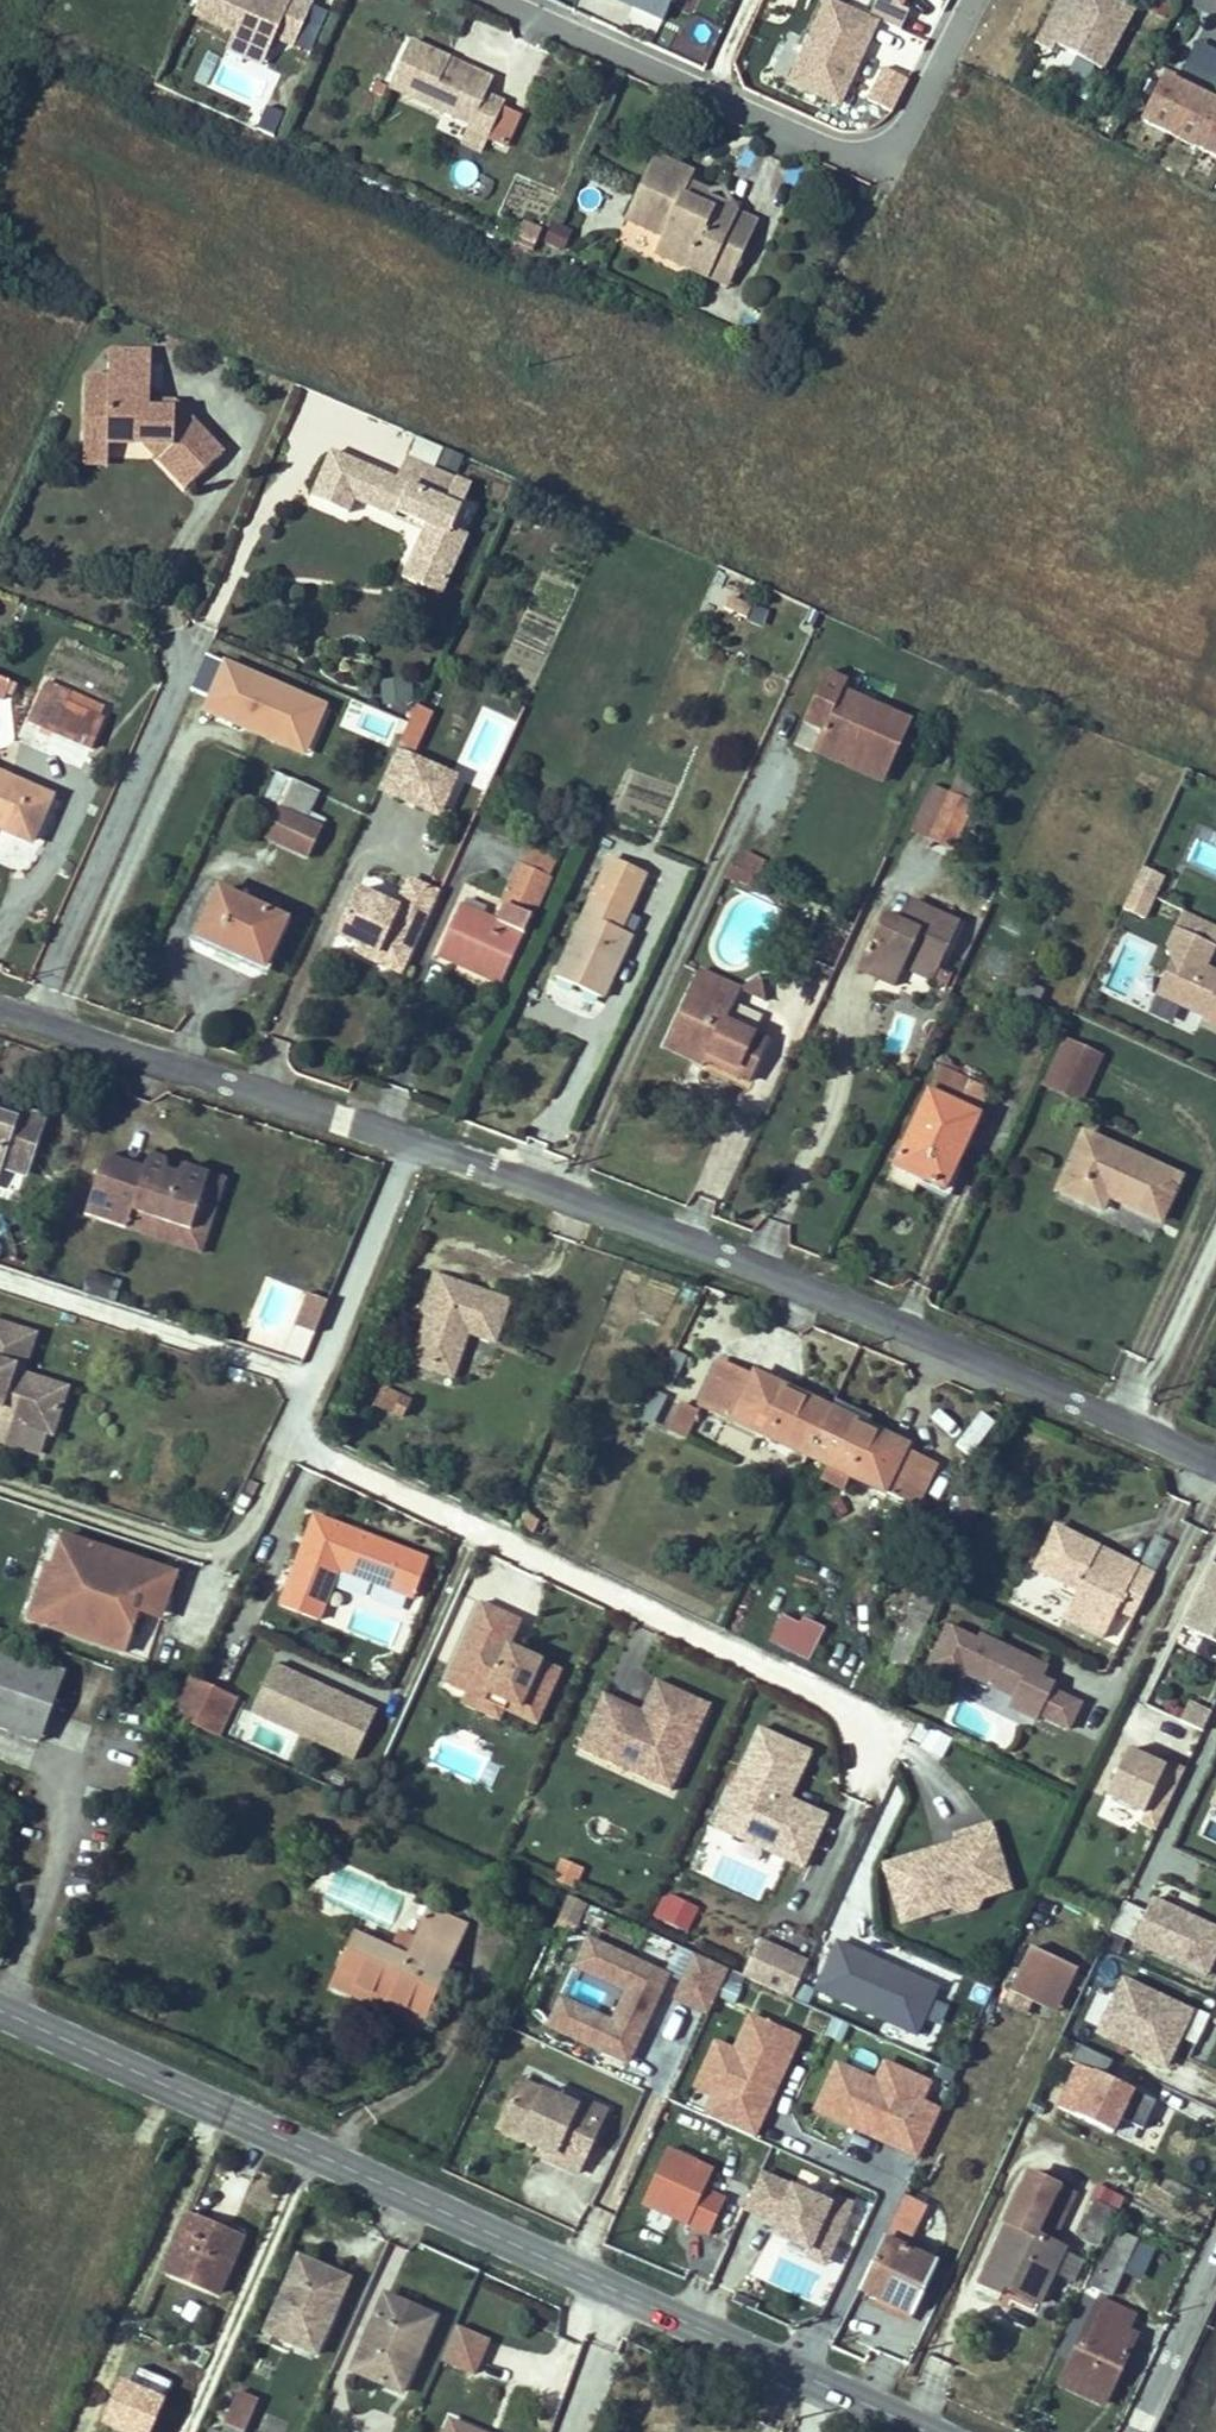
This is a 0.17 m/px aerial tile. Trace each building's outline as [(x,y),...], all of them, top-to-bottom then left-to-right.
[(312,5),(300,0),(290,0),(289,3),(283,0),(200,0),(193,15),(234,33),(269,49),(275,37),(294,46),(312,5)] [(661,19),(670,0),(619,0),(661,19)] [(877,20),(869,16),(834,0),(827,0),(790,82),(839,104),(877,20)] [(900,30),(909,11),(900,7),(903,0),(876,0),(869,16),(877,20),(900,30)] [(1061,44),(1109,64),(1136,0),(1079,0),(1079,1),(1070,22),(1051,14),(1038,44),(1057,52),(1061,44)] [(1077,0),(1057,0),(1051,14),(1070,22),(1079,1),(1077,0)] [(269,49),(234,33),(227,50),(262,65),(269,49)] [(1178,74),(1211,90),(1215,80),(1215,51),(1194,40),(1178,74)] [(449,60),(409,42),(389,88),(470,125),(467,132),(504,148),(518,117),(501,109),(503,104),(485,96),(490,85),(447,66),(449,60)] [(447,66),(490,85),(492,80),(449,60),(447,66)] [(220,61),(210,86),(251,102),(261,77),(220,61)] [(882,64),(865,99),(892,112),(909,77),(882,64)] [(1162,76),(1141,119),(1215,156),(1215,103),(1162,76)] [(266,104),(258,128),(274,134),(283,110),(266,104)] [(654,254),(708,278),(738,212),(697,193),(693,201),(683,197),(694,173),(654,155),(625,219),(662,236),(654,254)] [(758,221),(738,212),(708,278),(728,287),(758,221)] [(551,218),(541,239),(563,250),(573,229),(551,218)] [(519,236),(535,244),(541,231),(525,223),(519,236)] [(183,411),(149,410),(150,403),(151,353),(109,352),(108,379),(85,378),(84,443),(145,444),(187,488),(223,454),(183,411)] [(149,410),(183,411),(175,403),(150,403),(149,410)] [(108,443),(84,443),(83,463),(108,464),(108,443)] [(358,465),(330,453),(328,458),(356,470),(358,465)] [(328,458),(310,498),(347,514),(353,500),(393,518),(395,512),(425,525),(423,531),(412,556),(448,572),(465,535),(451,529),(469,487),(405,458),(395,481),(358,465),(356,470),(328,458)] [(395,512),(393,518),(423,531),(425,525),(395,512)] [(448,572),(412,556),(402,578),(439,594),(448,572)] [(746,618),(751,607),(729,597),(724,608),(746,618)] [(310,752),(330,697),(221,657),(201,712),(310,752)] [(887,772),(911,721),(842,690),(847,680),(827,671),(807,713),(826,722),(818,741),(887,772)] [(0,678),(0,699),(3,700),(7,692),(11,683),(0,678)] [(383,681),(384,702),(412,700),(410,678),(383,681)] [(73,693),(46,682),(42,691),(69,703),(73,693)] [(12,695),(16,686),(11,683),(7,692),(12,695)] [(69,703),(42,691),(28,723),(91,750),(103,720),(99,718),(104,707),(73,693),(69,703)] [(417,705),(400,743),(413,749),(430,711),(417,705)] [(387,738),(393,718),(361,709),(355,728),(387,738)] [(826,722),(807,713),(804,721),(823,730),(826,722)] [(887,772),(818,741),(814,750),(883,781),(887,772)] [(396,751),(379,789),(422,809),(430,790),(447,797),(455,778),(396,751)] [(278,808),(322,828),(325,820),(309,812),(328,772),(303,761),(294,781),(277,774),(253,825),(267,831),(278,808)] [(0,775),(0,828),(30,842),(50,797),(0,775)] [(910,831),(928,840),(949,794),(930,786),(910,831)] [(430,790),(422,809),(438,816),(447,797),(430,790)] [(928,840),(952,850),(972,805),(949,794),(928,840)] [(308,858),(322,828),(278,808),(267,831),(264,838),(308,858)] [(529,849),(522,865),(549,877),(557,861),(529,849)] [(744,853),(737,868),(756,878),(764,862),(744,853)] [(556,977),(602,998),(631,935),(619,930),(644,875),(609,859),(556,977)] [(446,960),(500,985),(549,877),(522,865),(502,905),(505,907),(497,923),(460,905),(441,946),(451,951),(446,960)] [(751,888),(756,878),(737,868),(730,865),(724,878),(734,883),(738,882),(751,888)] [(1161,877),(1140,868),(1131,887),(1152,897),(1161,877)] [(439,896),(408,882),(397,908),(395,913),(425,927),(439,896)] [(1143,916),(1152,897),(1131,887),(1122,907),(1143,916)] [(265,967),(286,921),(218,890),(194,942),(215,951),(218,946),(265,967)] [(358,890),(336,936),(376,955),(373,960),(403,974),(425,927),(395,913),(397,908),(358,890)] [(882,916),(857,969),(893,987),(907,959),(936,972),(958,926),(909,903),(899,925),(882,916)] [(1212,946),(1215,937),(1215,927),(1182,911),(1174,928),(1212,946)] [(1208,977),(1211,972),(1202,967),(1212,946),(1174,928),(1165,947),(1170,959),(1154,994),(1202,1016),(1200,1020),(1215,1027),(1215,980),(1208,977)] [(451,951),(441,946),(436,956),(446,960),(451,951)] [(373,960),(376,955),(359,947),(356,953),(373,960)] [(936,972),(907,959),(902,969),(945,989),(949,979),(936,972)] [(740,990),(700,971),(670,1038),(708,1055),(705,1062),(749,1082),(768,1041),(725,1022),(740,990)] [(760,976),(740,990),(739,991),(764,1003),(760,976)] [(1041,991),(1022,982),(1015,998),(1033,1007),(1041,991)] [(708,1055),(670,1038),(665,1049),(703,1067),(705,1062),(708,1055)] [(1078,1103),(1085,1090),(1055,1076),(1071,1041),(1064,1038),(1042,1086),(1078,1103)] [(1085,1090),(1101,1055),(1071,1041),(1055,1076),(1085,1090)] [(939,1067),(892,1167),(944,1191),(990,1091),(939,1067)] [(24,1174),(42,1120),(18,1111),(5,1118),(0,1117),(0,1165),(24,1174)] [(1180,1177),(1083,1133),(1057,1190),(1101,1210),(1107,1196),(1160,1220),(1180,1177)] [(191,1232),(210,1176),(186,1168),(177,1176),(169,1173),(167,1161),(151,1156),(146,1171),(104,1157),(84,1215),(127,1230),(133,1213),(191,1232)] [(186,1168),(167,1161),(169,1173),(177,1176),(186,1168)] [(227,1181),(210,1176),(191,1232),(133,1213),(127,1230),(202,1255),(227,1181)] [(508,1301),(434,1276),(422,1311),(426,1319),(429,1325),(427,1333),(420,1336),(411,1364),(435,1372),(437,1365),(455,1370),(467,1333),(495,1342),(508,1301)] [(328,1302),(309,1294),(304,1304),(323,1312),(328,1302)] [(323,1312),(304,1304),(295,1326),(314,1334),(323,1312)] [(429,1325),(426,1319),(420,1336),(427,1333),(429,1325)] [(0,1324),(0,1418),(52,1434),(64,1396),(10,1379),(25,1331),(0,1324)] [(34,1334),(25,1331),(10,1379),(64,1396),(67,1387),(22,1373),(34,1334)] [(674,1352),(659,1383),(668,1388),(684,1356),(674,1352)] [(700,1405),(808,1457),(827,1415),(795,1400),(797,1395),(754,1375),(752,1379),(720,1364),(700,1405)] [(452,1377),(455,1370),(437,1365),(435,1372),(452,1377)] [(410,1402),(382,1388),(374,1404),(402,1418),(410,1402)] [(655,1391),(642,1418),(651,1422),(664,1396),(655,1391)] [(795,1400),(827,1415),(829,1411),(797,1395),(795,1400)] [(865,1433),(872,1419),(834,1401),(829,1411),(827,1415),(865,1433)] [(680,1405),(669,1429),(688,1438),(699,1413),(680,1405)] [(973,1455),(994,1419),(977,1409),(956,1445),(973,1455)] [(827,1415),(808,1457),(826,1466),(849,1477),(917,1509),(936,1467),(904,1452),(906,1447),(867,1429),(865,1433),(827,1415)] [(849,1477),(826,1466),(820,1480),(842,1491),(849,1477)] [(427,1560),(314,1516),(280,1605),(317,1620),(337,1568),(413,1597),(427,1560)] [(1055,1526),(1050,1537),(1071,1548),(1076,1537),(1055,1526)] [(1155,1532),(1140,1558),(1156,1568),(1171,1542),(1155,1532)] [(175,1574),(61,1536),(51,1567),(77,1575),(74,1584),(59,1579),(43,1627),(122,1653),(141,1597),(165,1605),(175,1574)] [(1071,1548),(1050,1537),(1034,1569),(1077,1590),(1063,1618),(1103,1638),(1117,1610),(1133,1618),(1154,1575),(1137,1567),(1134,1572),(1110,1561),(1105,1572),(1091,1565),(1099,1548),(1076,1537),(1071,1548)] [(1134,1572),(1137,1567),(1099,1548),(1091,1565),(1105,1572),(1110,1561),(1134,1572)] [(1213,1563),(1182,1626),(1215,1642),(1215,1565),(1213,1563)] [(74,1584),(77,1575),(51,1567),(45,1565),(26,1621),(43,1627),(59,1579),(74,1584)] [(521,1621),(480,1603),(443,1683),(466,1693),(469,1686),(507,1703),(504,1710),(537,1725),(561,1671),(509,1647),(521,1621)] [(784,1606),(768,1638),(808,1659),(824,1627),(784,1606)] [(1045,1667),(980,1635),(977,1640),(946,1626),(926,1667),(960,1683),(964,1674),(1013,1697),(1008,1707),(1035,1720),(1037,1714),(1067,1729),(1080,1703),(1050,1689),(1052,1683),(1040,1677),(1045,1667)] [(0,1651),(0,1730),(36,1743),(61,1673),(0,1651)] [(377,1713),(274,1665),(250,1716),(353,1764),(377,1713)] [(239,1699),(189,1677),(170,1716),(221,1739),(239,1699)] [(709,1706),(655,1681),(641,1712),(635,1726),(596,1708),(578,1750),(598,1759),(604,1746),(638,1762),(632,1775),(670,1792),(709,1706)] [(504,1710),(507,1703),(469,1686),(466,1693),(461,1704),(499,1721),(504,1710)] [(603,1694),(596,1708),(635,1726),(641,1712),(603,1694)] [(1180,1723),(1202,1734),(1210,1716),(1188,1706),(1180,1723)] [(917,1725),(911,1744),(943,1755),(950,1736),(917,1725)] [(764,1727),(719,1826),(753,1841),(760,1826),(816,1852),(832,1815),(795,1798),(816,1751),(764,1727)] [(638,1762),(604,1746),(598,1759),(632,1775),(638,1762)] [(1157,1830),(1184,1771),(1169,1764),(1166,1769),(1130,1753),(1110,1796),(1146,1813),(1141,1823),(1157,1830)] [(1128,1826),(1135,1811),(1107,1798),(1100,1814),(1128,1826)] [(937,1848),(884,1865),(902,1922),(930,1913),(927,1905),(972,1891),(982,1896),(1010,1888),(990,1824),(953,1835),(955,1842),(957,1849),(939,1855),(937,1848)] [(809,1867),(816,1852),(760,1826),(753,1841),(809,1867)] [(937,1848),(939,1855),(957,1849),(955,1842),(937,1848)] [(574,1888),(584,1867),(562,1857),(552,1879),(574,1888)] [(972,1891),(927,1905),(930,1913),(950,1907),(961,1914),(975,1909),(982,1896),(972,1891)] [(687,1933),(699,1907),(669,1893),(657,1919),(687,1933)] [(586,1904),(569,1896),(559,1918),(576,1926),(586,1904)] [(1109,1932),(1204,1977),(1215,1952),(1215,1930),(1151,1900),(1144,1913),(1123,1903),(1109,1932)] [(466,1925),(430,1909),(416,1940),(408,1958),(391,1951),(355,1935),(332,1987),(374,2006),(378,1996),(425,2017),(466,1925)] [(391,1951),(408,1958),(416,1940),(399,1933),(391,1951)] [(666,1976),(588,1940),(575,1967),(627,1991),(612,2023),(560,1999),(548,2027),(627,2063),(647,2019),(638,2015),(645,1998),(654,2002),(666,1976)] [(743,1976),(792,1999),(808,1964),(759,1941),(743,1976)] [(838,1943),(817,1990),(933,2043),(955,1996),(838,1943)] [(1034,2001),(1053,1960),(1032,1950),(1013,1991),(1034,2001)] [(711,2008),(729,1970),(702,1957),(684,1995),(711,2008)] [(1053,1960),(1034,2001),(1057,2012),(1077,1971),(1053,1960)] [(1124,1981),(1098,2035),(1166,2067),(1191,2013),(1124,1981)] [(1013,1991),(1008,2001),(1029,2011),(1034,2001),(1013,1991)] [(420,2027),(425,2017),(378,1996),(374,2006),(420,2027)] [(714,2097),(705,2116),(753,2138),(798,2040),(750,2018),(734,2053),(714,2097)] [(695,2088),(714,2097),(734,2053),(715,2044),(695,2088)] [(1057,2107),(1134,2144),(1155,2101),(1104,2077),(1111,2061),(1077,2044),(1069,2061),(1077,2065),(1057,2107)] [(872,2084),(917,2103),(926,2084),(881,2065),(872,2084)] [(938,2112),(917,2103),(872,2084),(832,2067),(812,2115),(918,2159),(938,2112)] [(577,2107),(520,2081),(497,2129),(540,2149),(554,2155),(551,2162),(578,2174),(600,2126),(574,2114),(577,2107)] [(580,2100),(574,2114),(600,2126),(606,2112),(580,2100)] [(1032,2138),(1038,2125),(1024,2118),(1018,2132),(1032,2138)] [(554,2155),(540,2149),(537,2155),(551,2162),(554,2155)] [(705,2241),(723,2203),(704,2194),(713,2175),(665,2153),(638,2210),(705,2241)] [(827,2205),(760,2174),(744,2208),(776,2223),(771,2234),(787,2241),(808,2251),(805,2257),(823,2266),(851,2206),(831,2197),(827,2205)] [(1073,2194),(1030,2174),(979,2282),(1001,2293),(1004,2287),(1038,2303),(1052,2274),(1063,2250),(1063,2249),(1034,2235),(1041,2219),(1058,2226),(1073,2194)] [(1098,2202),(1114,2209),(1118,2211),(1125,2196),(1099,2184),(1092,2199),(1098,2202)] [(924,2205),(903,2195),(891,2219),(913,2229),(924,2205)] [(1081,2239),(1097,2246),(1114,2209),(1098,2202),(1081,2239)] [(208,2225),(176,2212),(162,2245),(174,2249),(165,2272),(218,2294),(241,2239),(208,2225)] [(211,2218),(208,2225),(241,2239),(244,2232),(211,2218)] [(913,2229),(891,2219),(882,2239),(903,2250),(913,2229)] [(1137,2239),(1116,2230),(1090,2285),(1111,2295),(1137,2239)] [(903,2250),(882,2239),(857,2290),(878,2299),(911,2315),(935,2265),(903,2250)] [(784,2248),(805,2257),(808,2251),(787,2241),(784,2248)] [(174,2249),(162,2245),(153,2267),(165,2272),(174,2249)] [(1063,2250),(1052,2274),(1073,2284),(1084,2260),(1063,2250)] [(336,2275),(298,2258),(266,2332),(315,2354),(335,2308),(324,2303),(336,2275)] [(348,2279),(336,2275),(324,2303),(335,2308),(348,2279)] [(423,2313),(385,2296),(352,2370),(401,2392),(421,2346),(410,2341),(423,2313)] [(911,2315),(878,2299),(875,2306),(908,2322),(911,2315)] [(1100,2301),(1060,2384),(1104,2405),(1136,2337),(1127,2332),(1134,2317),(1100,2301)] [(434,2318),(423,2313),(410,2341),(421,2346),(434,2318)] [(476,2374),(492,2337),(455,2322),(440,2360),(476,2374)] [(121,2430),(140,2387),(112,2375),(94,2419),(121,2430)] [(225,2424),(242,2431),(243,2431),(257,2399),(239,2392),(225,2424)] [(450,2421),(445,2431),(475,2431),(450,2421)]
